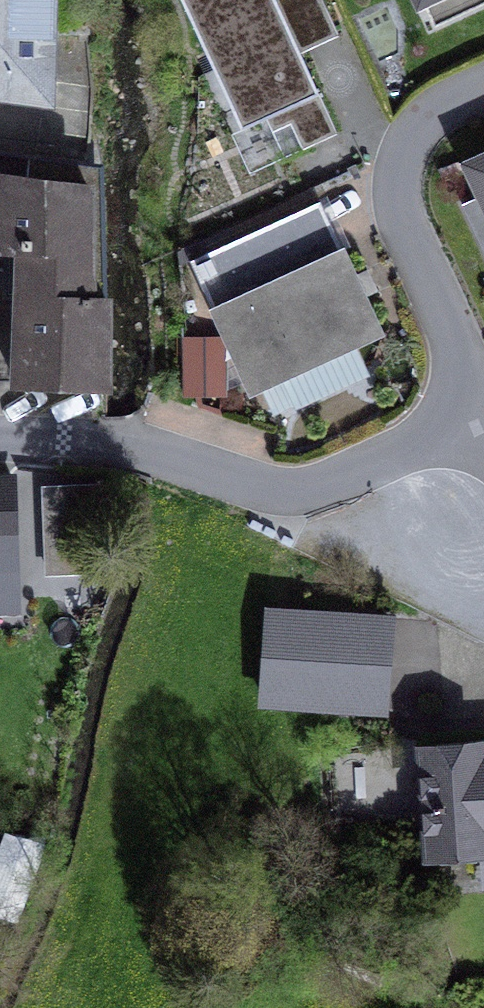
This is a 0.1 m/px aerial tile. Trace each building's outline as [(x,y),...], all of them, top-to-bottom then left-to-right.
[(46,77),(56,0),(0,0),(0,71),(46,77)] [(242,129),(267,118),(319,94),(300,53),(276,0),(182,0),(242,129)] [(337,36),(320,0),(276,0),(300,53),(318,45),(337,36)] [(433,28),(483,4),(483,0),(422,0),(420,1),(433,28)] [(43,96),(46,77),(0,71),(0,90),(43,96)] [(292,124),(303,149),(337,133),(319,94),(267,118),(273,132),(292,124)] [(89,188),(92,302),(108,303),(104,164),(0,150),(0,176),(89,188)] [(469,166),(483,197),(465,205),(483,246),(483,160),(469,166)] [(92,302),(89,188),(0,176),(0,246),(7,247),(21,248),(17,299),(15,383),(108,387),(108,303),(92,302)] [(325,258),(343,250),(331,225),(320,202),(303,210),(325,258)] [(364,368),(353,345),(381,332),(364,297),(354,275),(343,250),(325,258),(303,210),(191,261),(251,392),(284,377),(293,372),(304,395),(364,368)] [(2,298),(17,299),(21,248),(7,247),(5,270),(2,298)] [(364,297),(378,291),(368,269),(354,275),(364,297)] [(203,318),(185,318),(186,355),(205,354),(203,318)] [(364,368),(304,395),(293,372),(284,377),(297,404),(366,372),(364,368)] [(12,479),(0,480),(0,572),(15,571),(12,479)] [(16,606),(15,571),(0,572),(0,607),(16,606)] [(265,701),(328,706),(334,616),(271,611),(265,701)] [(389,620),(334,616),(328,706),(383,710),(386,667),(389,620)] [(480,762),(479,747),(423,751),(430,854),(483,850),(483,762),(480,762)]
